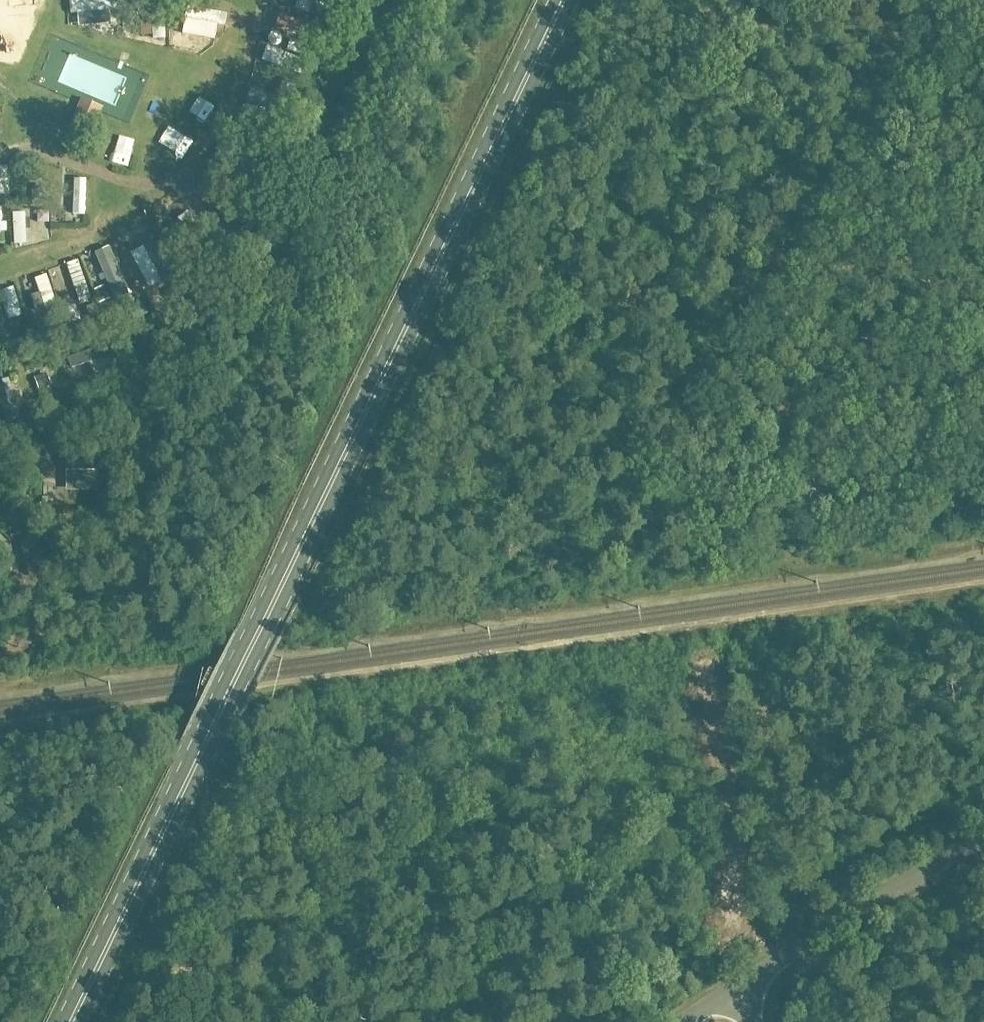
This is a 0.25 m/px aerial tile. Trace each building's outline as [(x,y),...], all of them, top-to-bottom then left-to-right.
[(43,0),(14,0),(14,12),(43,12),(43,0)] [(70,14),(116,10),(115,0),(76,0),(69,1),(70,14)] [(197,24),(202,51),(223,47),(218,20),(197,24)] [(6,116),(0,117),(0,135),(10,132),(6,116)] [(122,172),(139,179),(143,168),(127,161),(122,172)] [(100,188),(84,188),(84,228),(99,228),(100,188)] [(38,255),(37,221),(25,222),(26,255),(38,255)] [(153,236),(140,243),(162,284),(175,277),(153,236)] [(127,307),(146,301),(132,260),(113,266),(127,307)] [(92,275),(81,278),(90,307),(101,304),(92,275)] [(102,360),(100,376),(120,379),(122,363),(102,360)] [(107,502),(106,485),(90,485),(90,503),(107,502)]
